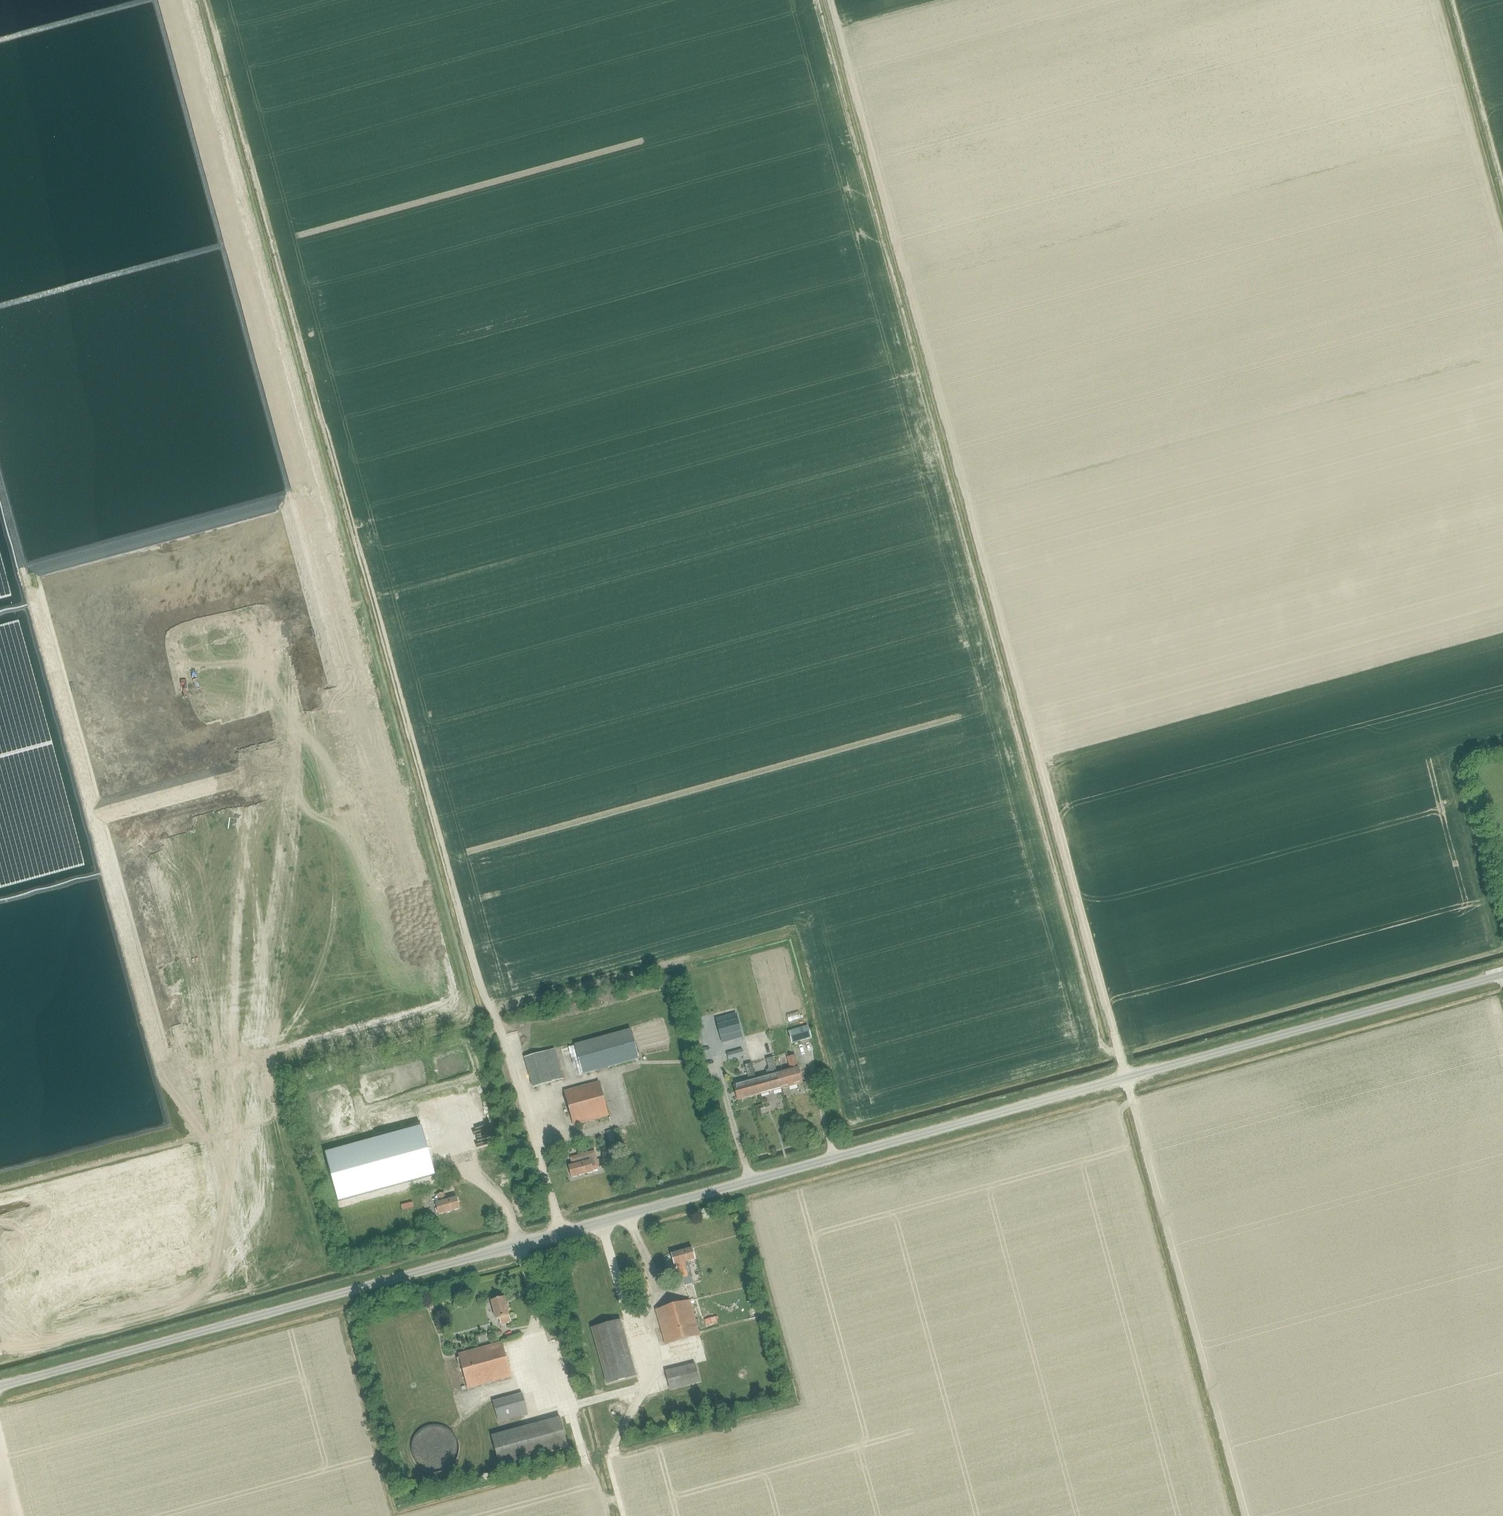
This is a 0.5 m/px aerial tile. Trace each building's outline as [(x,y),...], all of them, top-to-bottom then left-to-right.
[(789,1032),(792,1044),(811,1038),(808,1026),(789,1032)] [(781,1027),(770,1030),(771,1036),(783,1033),(781,1027)] [(582,1074),(638,1059),(630,1029),(574,1045),(582,1074)] [(767,1032),(740,1040),(745,1055),(749,1054),(750,1059),(764,1056),(762,1050),(772,1047),(767,1032)] [(806,1040),(794,1043),(796,1049),(808,1045),(806,1040)] [(532,1087),(562,1078),(554,1049),(524,1058),(532,1087)] [(728,1059),(743,1055),(741,1049),(727,1053),(728,1059)] [(777,1074),(781,1089),(802,1083),(802,1084),(802,1083),(795,1056),(787,1058),(789,1065),(791,1064),(793,1070),(777,1074)] [(766,1077),(756,1080),(760,1095),(781,1089),(777,1074),(773,1058),(766,1060),(768,1069),(765,1075),(766,1077)] [(808,1073),(805,1062),(798,1064),(801,1075),(808,1073)] [(756,1080),(752,1067),(751,1063),(745,1065),(749,1082),(742,1084),(741,1084),(742,1084),(734,1086),(735,1091),(734,1091),(735,1096),(736,1096),(738,1101),(746,1099),(760,1095),(756,1080)] [(573,1125),(608,1116),(598,1082),(564,1091),(573,1125)] [(568,1131),(563,1121),(558,1123),(562,1133),(568,1131)] [(422,1127),(325,1154),(339,1202),(435,1176),(422,1127)] [(571,1166),(568,1167),(571,1178),(592,1172),(592,1170),(597,1168),(593,1151),(576,1156),(569,1158),(571,1166)] [(439,1202),(435,1203),(438,1214),(459,1208),(456,1197),(445,1200),(443,1192),(436,1194),(439,1202)] [(687,1270),(684,1262),(695,1259),(692,1248),(670,1254),(673,1265),(678,1264),(681,1278),(689,1276),(687,1270)] [(509,1316),(504,1298),(491,1301),(496,1319),(499,1319),(501,1325),(510,1322),(509,1316)] [(665,1345),(699,1335),(689,1301),(655,1310),(665,1345)] [(606,1384),(636,1376),(620,1320),(591,1328),(606,1384)] [(501,1342),(458,1354),(468,1388),(511,1377),(501,1342)] [(670,1389),(699,1382),(695,1364),(665,1371),(670,1389)] [(523,1397),(492,1405),(496,1420),(527,1412),(523,1397)] [(559,1417),(491,1436),(499,1466),(567,1447),(559,1417)] [(433,1473),(435,1473),(438,1473),(439,1473),(441,1472),(443,1472),(445,1471),(447,1470),(448,1469),(450,1468),(451,1466),(452,1466),(454,1464),(454,1463),(456,1461),(456,1460),(457,1457),(458,1455),(458,1453),(458,1451),(459,1449),(458,1447),(458,1445),(458,1443),(457,1442),(457,1440),(456,1438),(455,1437),(454,1435),(453,1434),(452,1432),(450,1431),(448,1429),(447,1429),(445,1427),(443,1427),(442,1426),(439,1426),(438,1425),(436,1425),(434,1425),(432,1425),(431,1425),(429,1426),(427,1426),(425,1427),(423,1428),(421,1429),(420,1430),(419,1431),(418,1432),(416,1434),(415,1436),(413,1438),(413,1439),(412,1441),(411,1442),(411,1444),(411,1445),(410,1448),(410,1449),(410,1450),(410,1451),(411,1452),(411,1454),(411,1456),(412,1457),(412,1458),(413,1459),(414,1461),(414,1462),(416,1464),(416,1465),(418,1467),(420,1468),(423,1470),(424,1471),(426,1472),(428,1472),(430,1473),(432,1473),(433,1473)]
